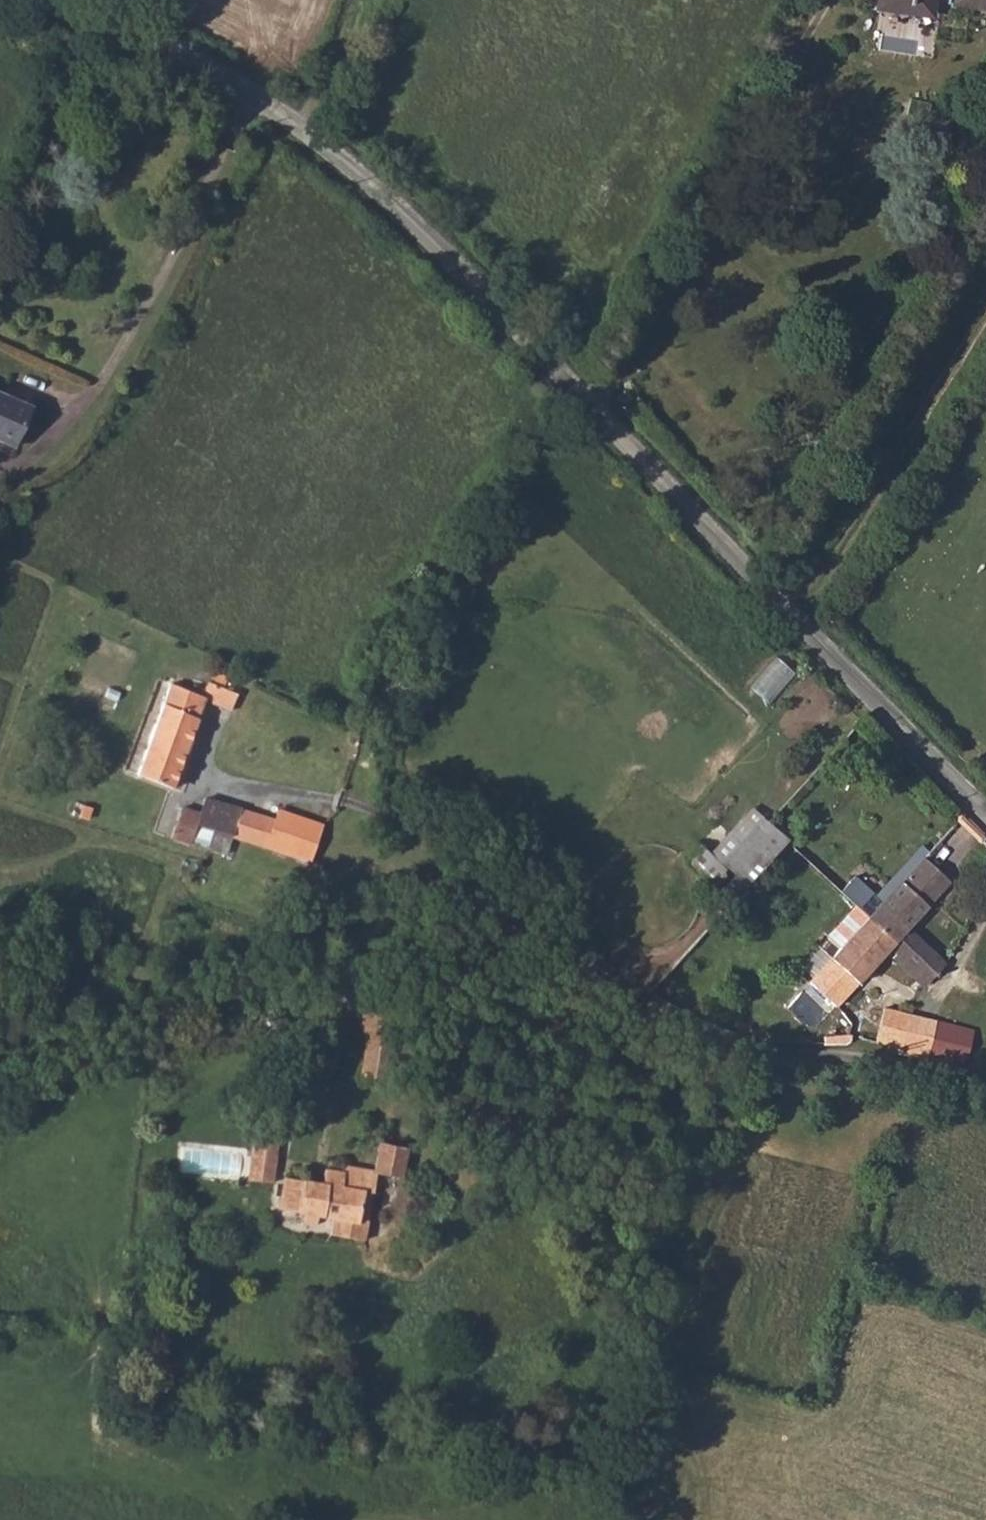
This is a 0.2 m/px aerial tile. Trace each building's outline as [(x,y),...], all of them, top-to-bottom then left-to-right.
[(878,9),(929,15),(930,0),(879,0),(878,9)] [(985,11),(985,0),(951,0),(951,6),(985,11)] [(20,447),(36,409),(0,393),(0,437),(20,447)] [(173,684),(151,738),(186,751),(202,708),(223,717),(227,708),(234,709),(239,694),(229,690),(230,684),(227,680),(223,678),(217,680),(214,686),(208,685),(204,695),(173,684)] [(151,738),(139,777),(173,788),(186,751),(151,738)] [(172,836),(188,843),(197,813),(182,809),(172,836)] [(240,812),(231,841),(269,852),(277,823),(240,812)] [(277,823),(269,852),(294,860),(307,821),(280,814),(277,823)] [(307,821),(294,860),(310,867),(326,827),(307,821)] [(765,823),(725,866),(742,884),(786,841),(765,823)] [(850,875),(836,887),(856,907),(893,939),(885,949),(926,984),(943,963),(904,929),(942,890),(915,867),(882,902),(850,875)] [(893,939),(856,907),(818,948),(821,951),(801,971),(806,977),(799,986),(828,1013),(885,949),(893,939)] [(396,1006),(361,1000),(359,1022),(370,1025),(357,1084),(382,1087),(393,1035),(389,1034),(396,1006)] [(873,1040),(897,1048),(907,1015),(883,1008),(873,1040)] [(907,1015),(897,1048),(903,1053),(964,1069),(972,1029),(938,1021),(907,1015)] [(252,1134),(251,1152),(275,1153),(276,1135),(252,1134)] [(380,1143),(375,1172),(402,1177),(407,1148),(380,1143)] [(275,1153),(251,1152),(248,1179),(273,1181),(275,1153)] [(278,1209),(299,1213),(304,1214),(304,1216),(303,1219),(304,1222),(305,1224),(307,1225),(309,1226),(312,1226),(314,1225),(316,1224),(317,1221),(318,1216),(359,1224),(364,1190),(342,1186),(344,1171),(324,1168),(320,1183),(283,1177),(278,1209)]
